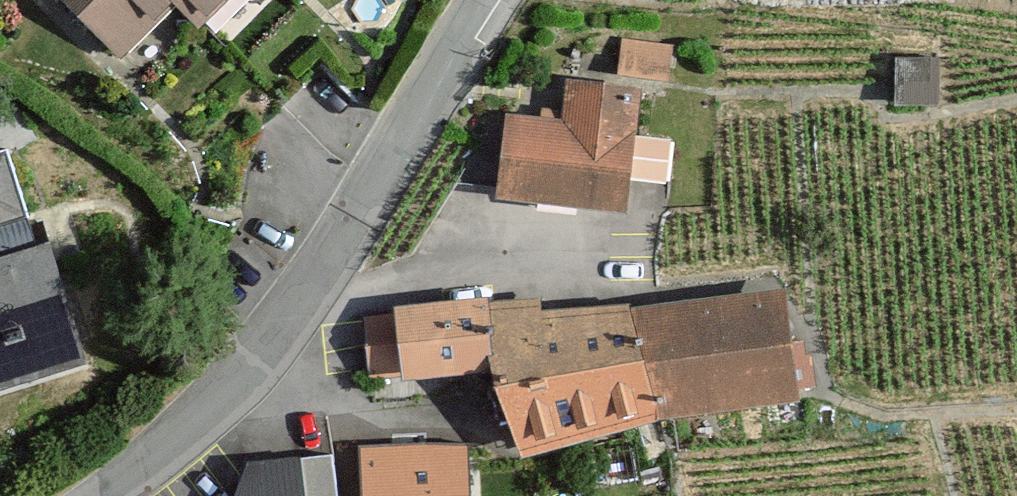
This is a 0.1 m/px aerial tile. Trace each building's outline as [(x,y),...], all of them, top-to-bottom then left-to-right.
[(121,45),(163,0),(73,0),(121,45)] [(203,15),(217,0),(187,0),(203,15)] [(670,48),(625,44),(622,74),(667,78),(670,48)] [(939,62),(903,63),(904,105),(941,104),(939,62)] [(570,136),(510,131),(505,194),(629,204),(638,99),(573,94),(570,136)] [(642,181),(675,184),(678,140),(646,138),(642,181)] [(0,162),(0,380),(79,357),(45,243),(32,247),(6,160),(0,162)] [(402,317),(371,323),(374,372),(496,358),(527,450),(658,407),(795,393),(776,289),(635,312),(539,314),(539,302),(485,309),(484,300),(402,309),(402,317)] [(366,458),(367,495),(470,495),(468,455),(366,458)] [(236,495),(338,495),(335,456),(252,460),(236,495)]
